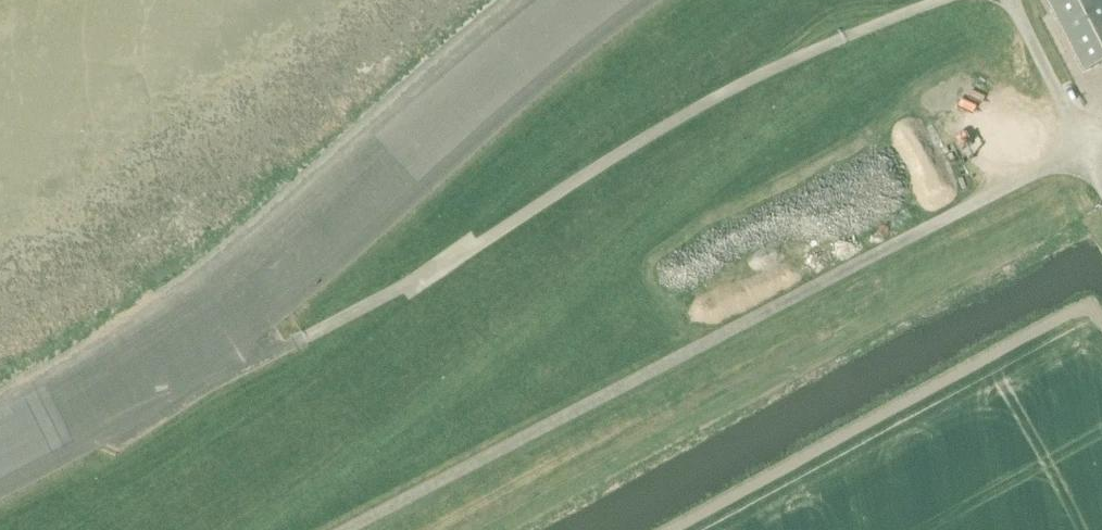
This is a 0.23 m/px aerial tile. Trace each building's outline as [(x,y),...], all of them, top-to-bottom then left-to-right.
[(1101,63),(1101,0),(1045,0),(1082,73),(1101,63)]
